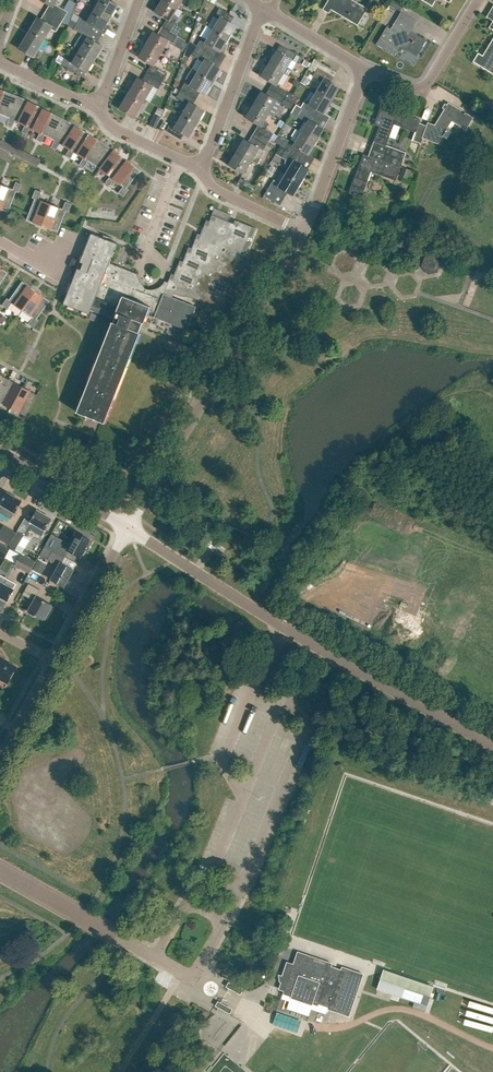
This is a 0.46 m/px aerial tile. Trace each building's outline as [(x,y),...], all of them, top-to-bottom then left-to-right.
[(57,0),(42,0),(51,5),(47,12),(62,22),(68,12),(55,4),(57,0)] [(95,9),(110,18),(118,5),(109,0),(101,0),(95,9)] [(177,9),(163,0),(162,0),(155,12),(167,19),(162,27),(178,36),(183,29),(170,21),(177,9)] [(177,9),(183,0),(163,0),(177,9)] [(368,9),(353,0),(328,0),(323,9),(329,13),(331,9),(358,25),(368,9)] [(389,7),(399,12),(403,5),(395,0),(393,0),(389,7)] [(219,19),(213,30),(228,39),(236,26),(230,22),(234,17),(219,8),(214,16),(219,19)] [(102,31),(110,18),(95,9),(88,22),(81,18),(77,23),(91,32),(95,26),(102,31)] [(45,39),(51,29),(56,32),(62,22),(47,12),(42,20),(38,18),(30,30),(45,39)] [(417,56),(427,41),(411,31),(417,22),(401,12),(391,29),(387,27),(376,44),(395,55),(400,46),(417,56)] [(88,37),(91,32),(77,23),(74,29),(88,38),(80,50),(95,59),(103,46),(88,37)] [(173,44),(178,36),(162,27),(158,34),(154,31),(146,44),(161,53),(168,41),(173,44)] [(34,57),(41,45),(45,39),(30,30),(20,48),(34,57)] [(220,52),(228,39),(213,30),(207,40),(202,38),(197,47),(213,56),(216,50),(220,52)] [(483,57),(478,54),(473,63),(492,74),(492,41),(483,57)] [(153,66),(161,53),(146,44),(138,57),(152,65),(147,73),(163,82),(167,75),(153,66)] [(209,62),(213,56),(197,47),(192,56),(203,63),(198,73),(213,82),(220,69),(209,62)] [(87,72),(95,59),(80,50),(72,63),(65,59),(62,64),(76,73),(79,67),(87,72)] [(299,64),(303,59),(289,50),(285,55),(277,50),(269,64),(284,72),(288,75),(292,69),(287,67),(292,60),(299,64)] [(189,67),(192,62),(187,59),(184,64),(189,67)] [(276,85),(284,72),(269,64),(262,76),(274,84),(271,89),(289,100),(292,95),(276,85)] [(334,77),(318,68),(313,76),(323,82),(317,92),(332,101),(340,88),(331,82),(334,77)] [(159,89),(163,82),(147,73),(143,80),(138,77),(130,90),(145,99),(153,86),(159,89)] [(205,95),(213,82),(198,73),(191,83),(187,81),(182,89),(197,98),(201,92),(205,95)] [(181,87),(186,80),(179,76),(175,83),(181,87)] [(305,85),(309,79),(304,76),(300,82),(305,85)] [(193,105),(197,98),(182,89),(176,98),(188,105),(182,115),(197,125),(205,112),(193,105)] [(269,114),(277,101),(290,109),(294,103),(289,100),(271,89),(268,95),(262,92),(254,105),(269,114)] [(134,118),(145,99),(130,90),(119,109),(134,118)] [(5,91),(0,103),(0,115),(9,119),(13,120),(23,98),(5,91)] [(324,114),(332,101),(317,92),(311,101),(306,99),(301,107),(317,116),(320,111),(324,114)] [(27,127),(38,106),(23,98),(13,120),(9,119),(7,125),(12,128),(15,121),(25,126),(27,127)] [(483,102),(479,108),(491,115),(492,111),(492,108),(483,102)] [(427,126),(420,124),(413,141),(421,144),(424,137),(439,142),(453,119),(466,127),(472,117),(448,103),(435,125),(428,123),(427,126)] [(317,142),(324,129),(313,122),(317,116),(301,107),(297,104),(291,113),(307,122),(301,132),(317,142)] [(269,114),(254,105),(247,118),(260,126),(256,131),(270,139),(273,134),(266,129),(269,124),(265,121),(269,114)] [(41,134),(52,113),(38,106),(27,127),(25,126),(21,133),(27,135),(30,129),(40,133),(41,134)] [(394,125),(415,132),(420,120),(382,106),(377,116),(382,119),(374,141),(386,146),(394,125)] [(56,142),(69,122),(52,113),(41,134),(40,133),(36,140),(41,143),(45,136),(54,141),(56,142)] [(162,117),(155,114),(149,126),(156,129),(162,117)] [(189,137),(197,125),(182,115),(176,126),(171,123),(166,131),(181,140),(185,135),(189,137)] [(70,151),(84,131),(69,122),(56,142),(54,141),(51,147),(56,151),(60,144),(69,150),(70,151)] [(85,160),(98,140),(84,131),(70,151),(69,150),(65,156),(70,160),(74,153),(83,159),(85,160)] [(270,139),(256,131),(253,137),(267,145),(270,139)] [(309,154),(317,142),(301,132),(295,142),(291,139),(286,148),(301,157),(305,152),(309,154)] [(256,155),(259,148),(263,151),(267,145),(253,137),(250,142),(244,139),(237,152),(252,161),(257,164),(261,158),(256,155)] [(99,170),(114,150),(98,140),(85,160),(83,159),(79,165),(84,168),(88,162),(99,170)] [(301,182),(309,169),(298,163),(301,157),(286,148),(281,145),(276,154),(280,156),(292,163),(286,173),(301,182)] [(388,147),(385,155),(403,161),(406,153),(388,147)] [(113,179),(127,161),(114,150),(99,170),(110,177),(105,183),(110,187),(114,181),(113,179)] [(244,174),(252,161),(237,152),(229,165),(244,174)] [(395,181),(403,161),(385,155),(383,162),(364,154),(349,193),(362,197),(371,172),(395,181)] [(140,171),(127,161),(113,179),(114,181),(123,187),(118,193),(123,197),(129,190),(127,189),(140,171)] [(406,178),(409,170),(403,167),(400,176),(406,178)] [(293,195),(301,182),(286,173),(280,183),(274,179),(269,188),(284,197),(287,191),(293,195)] [(257,187),(247,182),(244,188),(254,193),(257,187)] [(1,185),(0,187),(0,210),(8,213),(16,192),(19,193),(22,185),(16,183),(13,190),(1,185)] [(50,205),(38,200),(41,193),(35,190),(32,198),(34,199),(26,220),(42,226),(50,205)] [(68,213),(72,205),(65,202),(62,210),(50,205),(42,226),(58,233),(66,212),(68,213)] [(215,209),(212,215),(229,222),(231,215),(215,209)] [(224,231),(225,228),(227,228),(230,222),(229,222),(212,215),(210,221),(207,220),(203,229),(224,237),(226,232),(224,231)] [(235,220),(234,224),(233,226),(235,227),(233,230),(231,229),(229,234),(247,241),(249,236),(252,237),(256,228),(235,220)] [(197,307),(172,297),(174,293),(181,296),(183,297),(186,297),(188,297),(191,298),(203,302),(205,303),(206,300),(204,299),(206,293),(208,288),(210,288),(212,285),(210,284),(212,278),(214,273),(216,274),(217,270),(215,270),(218,264),(220,258),(222,259),(223,256),(221,255),(224,249),(226,244),(228,244),(229,241),(227,240),(229,234),(231,229),(233,230),(235,227),(233,226),(234,224),(230,222),(227,228),(225,228),(224,231),(226,232),(224,237),(222,243),(217,241),(215,244),(217,245),(215,250),(213,256),(208,254),(206,258),(209,259),(206,264),(204,270),(199,268),(198,271),(200,272),(198,277),(195,283),(190,281),(189,285),(191,285),(189,291),(177,286),(176,289),(167,285),(165,284),(164,285),(163,287),(162,288),(160,289),(158,290),(157,290),(155,291),(153,296),(128,286),(133,273),(109,264),(117,243),(91,233),(79,262),(72,259),(69,266),(77,269),(66,298),(63,305),(89,315),(91,311),(114,320),(113,323),(111,322),(76,412),(105,423),(137,339),(148,313),(154,316),(154,317),(187,330),(197,307)] [(215,244),(217,241),(222,243),(224,237),(203,229),(201,235),(198,234),(194,242),(215,250),(217,245),(215,244)] [(250,242),(247,241),(229,234),(227,240),(229,241),(228,244),(226,244),(224,249),(241,256),(243,251),(247,252),(250,242)] [(206,258),(208,254),(213,256),(215,250),(194,242),(192,248),(189,247),(186,256),(206,264),(209,259),(206,258)] [(244,257),(241,256),(224,249),(221,255),(223,256),(222,259),(220,258),(218,264),(236,271),(238,265),(241,267),(244,257)] [(198,271),(199,268),(204,270),(206,264),(186,256),(183,262),(180,260),(177,269),(198,277),(200,272),(198,271)] [(239,272),(236,271),(218,264),(215,270),(217,270),(216,274),(214,273),(212,278),(230,285),(232,280),(235,281),(239,272)] [(189,285),(190,281),(195,283),(198,277),(177,269),(174,275),(171,274),(168,282),(177,286),(189,291),(191,285),(189,285)] [(233,286),(230,285),(212,278),(210,284),(212,285),(210,288),(208,288),(206,293),(224,300),(226,295),(229,296),(233,286)] [(22,310),(35,292),(22,282),(9,300),(7,299),(2,305),(7,309),(12,302),(22,310)] [(49,302),(35,292),(22,310),(33,317),(28,324),(33,328),(38,321),(36,320),(49,302)] [(227,301),(224,300),(206,293),(204,299),(206,300),(205,303),(203,302),(200,309),(218,316),(220,309),(223,310),(227,301)] [(8,379),(0,374),(0,394),(8,379)] [(8,379),(0,394),(0,402),(11,408),(23,387),(8,379)] [(37,395),(23,387),(11,408),(25,416),(37,395)] [(21,500),(6,491),(0,502),(0,511),(11,518),(21,500)] [(45,530),(51,519),(41,513),(36,510),(28,524),(23,521),(18,531),(17,533),(9,545),(9,546),(21,554),(24,549),(18,546),(24,535),(32,522),(41,528),(45,530)] [(17,533),(4,526),(0,533),(0,540),(9,545),(17,533)] [(59,538),(52,551),(64,558),(68,550),(80,557),(90,540),(75,531),(68,544),(59,538)] [(64,558),(52,551),(44,547),(39,555),(58,566),(50,579),(64,587),(74,570),(61,563),(64,558)] [(21,554),(15,565),(29,573),(35,562),(21,554)] [(41,575),(47,564),(39,559),(32,570),(41,575)] [(7,579),(0,575),(0,597),(7,601),(14,589),(13,589),(16,584),(7,579)] [(27,612),(41,619),(42,620),(50,604),(36,597),(40,590),(28,584),(22,595),(33,601),(27,612)] [(8,682),(17,666),(4,659),(4,658),(0,656),(0,677),(8,682)] [(284,990),(283,995),(317,1006),(318,1004),(328,1007),(327,1009),(348,1017),(362,974),(341,967),(340,971),(330,967),(331,964),(297,953),(292,965),(287,964),(279,988),(284,990)] [(423,994),(379,980),(376,990),(401,998),(420,1004),(423,994)]
